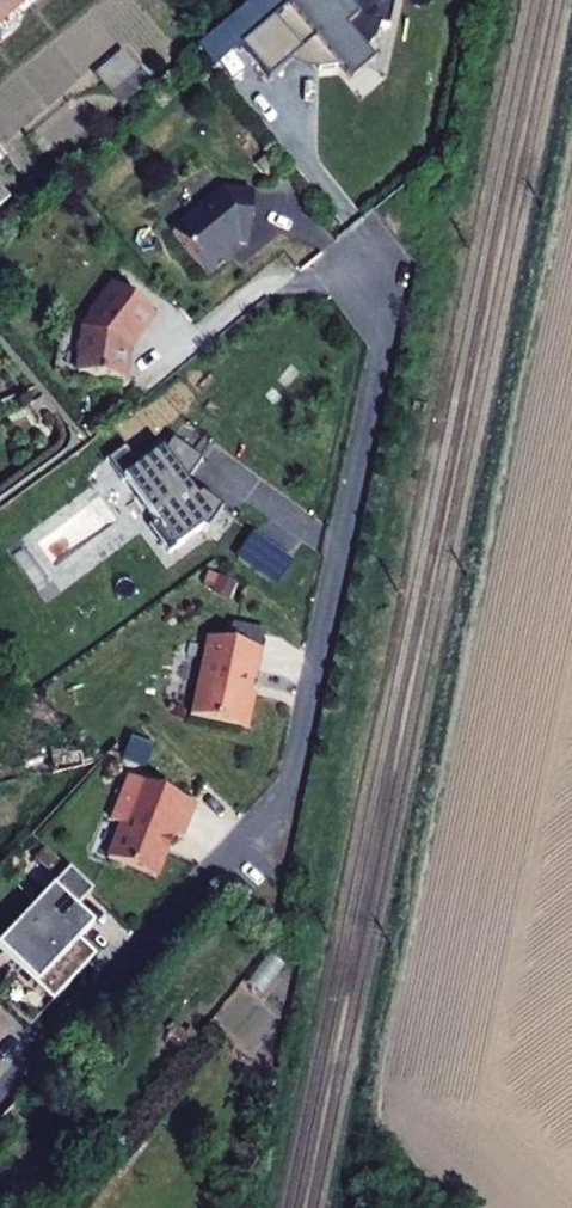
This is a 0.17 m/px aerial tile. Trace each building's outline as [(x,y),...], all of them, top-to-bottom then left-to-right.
[(37,0),(0,0),(0,31),(37,0)] [(349,10),(336,20),(319,0),(295,0),(241,46),(269,79),(302,51),(319,71),(336,73),(354,70),(369,61),(380,47),(386,30),(395,33),(403,0),(351,0),(349,10)] [(95,77),(112,97),(139,74),(122,53),(95,77)] [(254,190),(225,187),(175,230),(211,273),(235,252),(231,248),(241,240),(250,240),(254,190)] [(9,201),(0,189),(0,207),(9,201)] [(154,313),(113,282),(88,314),(92,317),(84,328),(79,373),(125,379),(128,347),(154,313)] [(203,460),(173,439),(164,452),(162,450),(140,466),(124,478),(126,481),(154,518),(148,524),(168,551),(200,526),(204,530),(223,510),(204,493),(201,496),(187,483),(203,460)] [(140,466),(125,447),(106,461),(123,484),(126,481),(124,478),(140,466)] [(252,535),(236,560),(278,586),(294,560),(252,535)] [(259,627),(230,621),(227,641),(257,647),(255,646),(259,627)] [(227,641),(206,636),(189,714),(247,726),(254,693),(248,691),(257,647),(227,641)] [(79,751),(53,756),(56,771),(92,763),(88,757),(81,759),(79,751)] [(194,802),(128,775),(110,819),(120,823),(106,856),(154,876),(172,832),(180,836),(194,802)] [(67,869),(0,939),(0,944),(55,995),(86,962),(82,958),(89,949),(78,938),(91,924),(74,908),(91,891),(67,869)]
